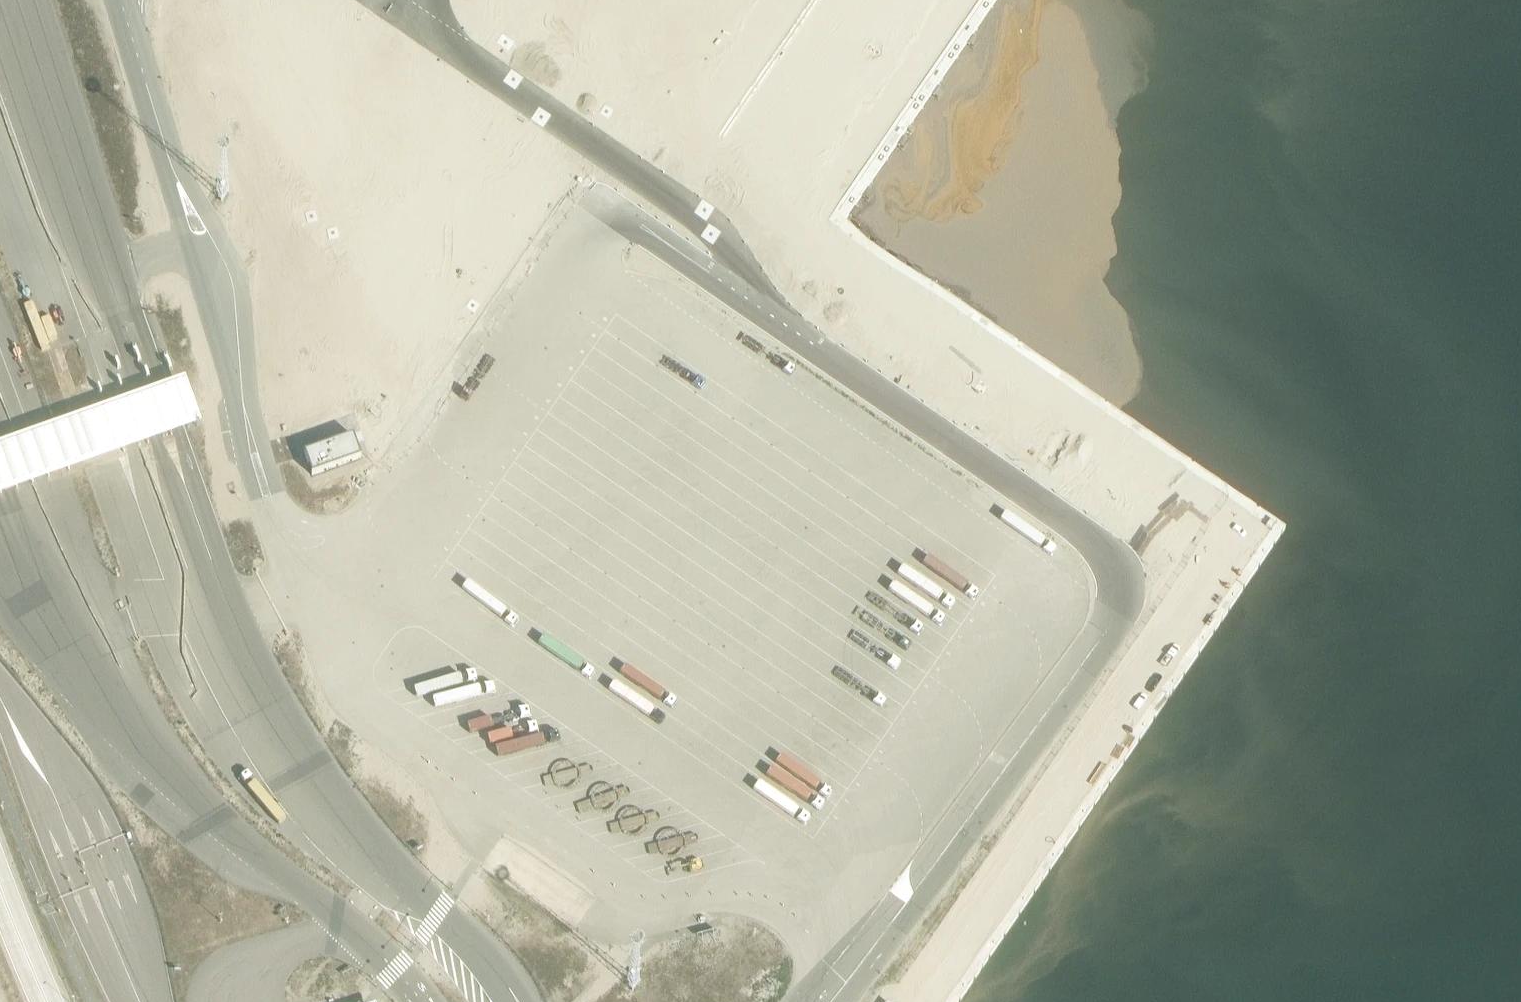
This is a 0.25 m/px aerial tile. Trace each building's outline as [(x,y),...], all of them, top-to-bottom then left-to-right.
[(493,245),(486,240),(479,249),(486,255),(493,245)] [(6,500),(202,429),(187,383),(0,449),(0,502),(6,500)] [(361,457),(354,435),(304,452),(312,474),(361,457)] [(410,828),(396,813),(389,819),(403,835),(410,828)]
